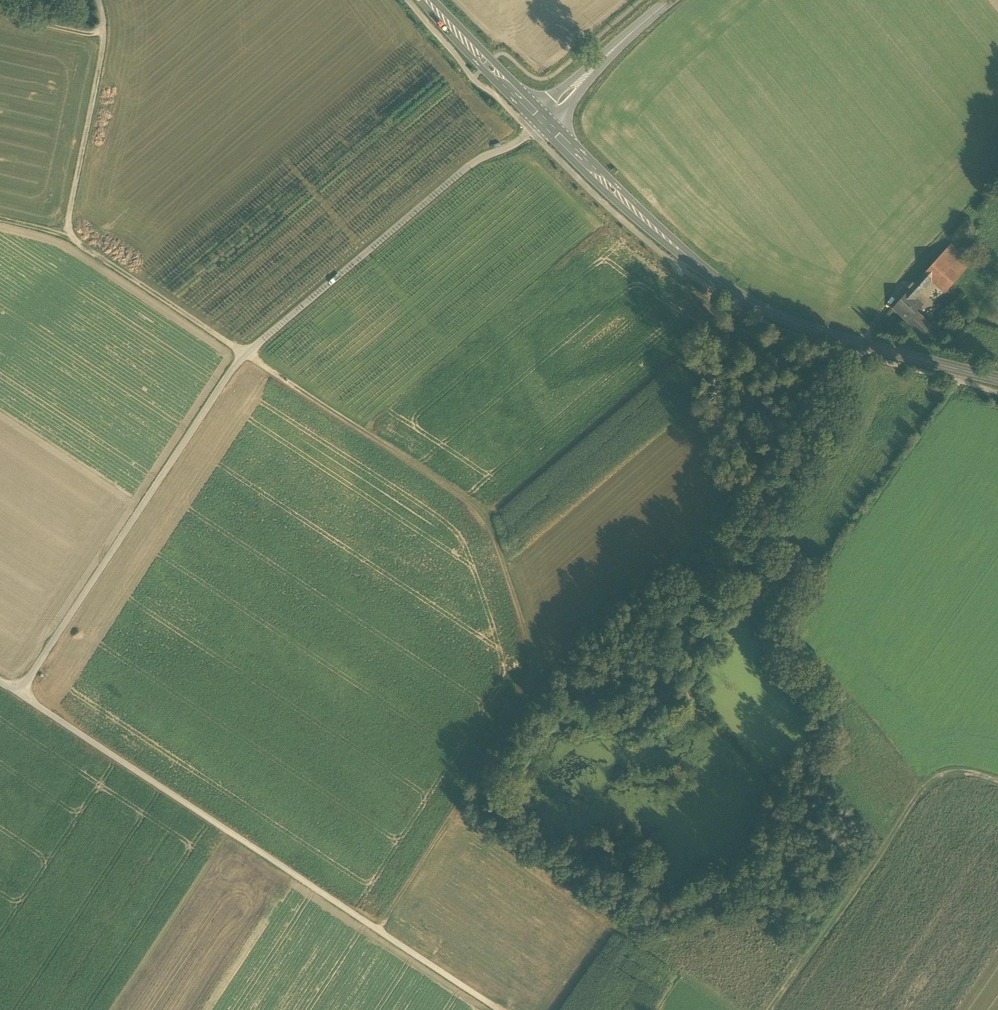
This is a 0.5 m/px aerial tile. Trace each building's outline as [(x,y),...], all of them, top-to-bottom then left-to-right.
[(951,244),(940,256),(960,275),(971,263),(951,244)] [(940,256),(925,272),(931,278),(946,291),(960,275),(940,256)] [(922,289),(931,278),(925,272),(915,283),(922,289)] [(916,296),(922,289),(915,283),(909,289),(916,296)] [(892,308),(907,322),(915,313),(923,304),(916,296),(909,289),(894,306),(892,308)] [(907,322),(925,339),(934,330),(915,313),(907,322)]
